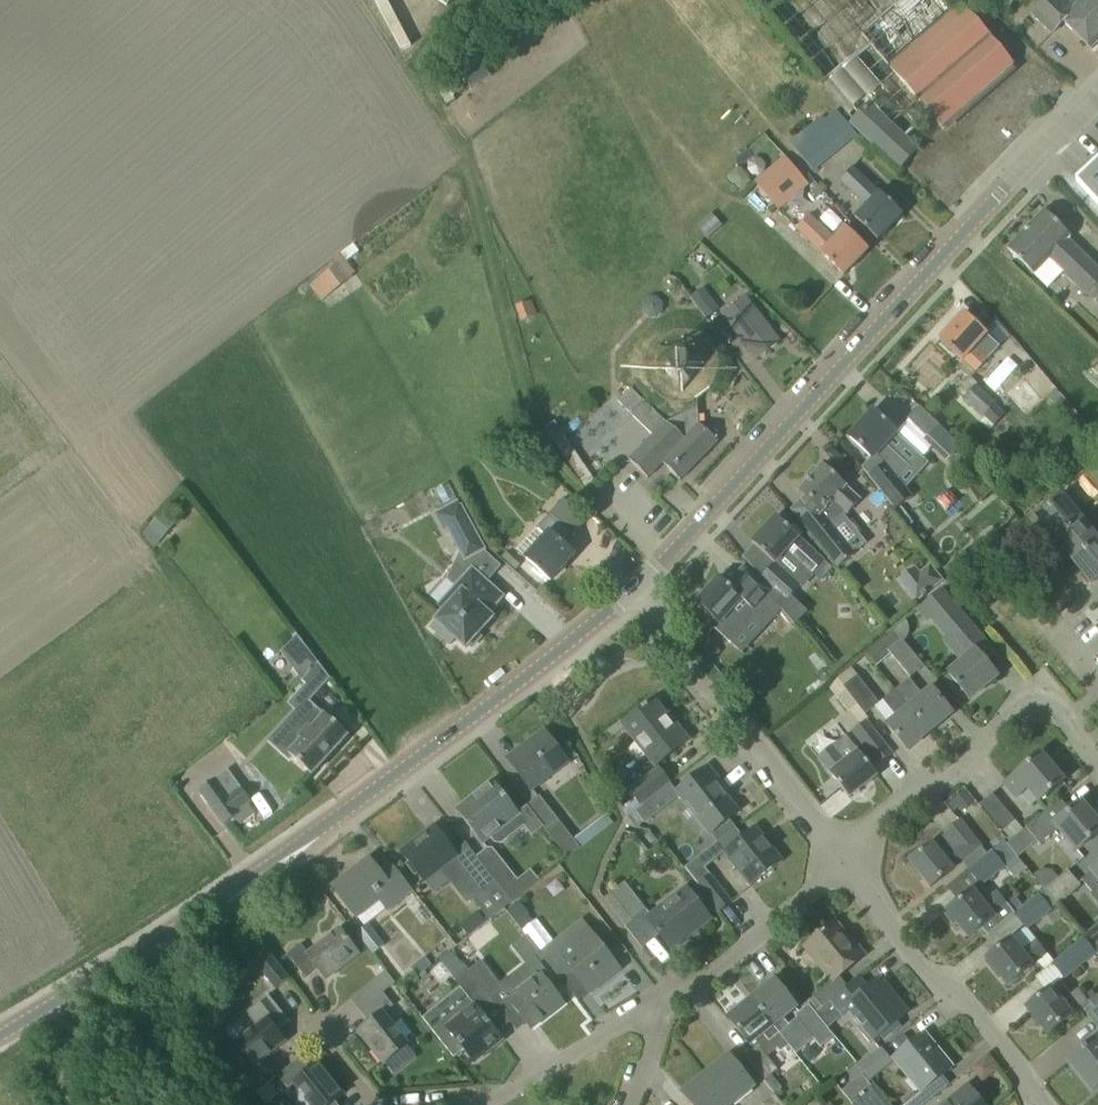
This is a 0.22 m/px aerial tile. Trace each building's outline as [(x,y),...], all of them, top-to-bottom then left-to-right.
[(871,37),(892,64),(952,12),(942,0),(898,0),(865,29),(871,37)] [(1007,11),(1017,0),(995,0),(1007,11)] [(1036,19),(1051,35),(1063,23),(1091,50),(1097,42),(1097,0),(1081,0),(1074,8),(1066,0),(1044,0),(1030,14),(1036,19)] [(961,4),(952,12),(892,64),(931,115),(942,127),(1014,64),(961,4)] [(858,93),(840,111),(900,168),(916,150),(904,138),(858,93)] [(819,117),(790,142),(815,172),(853,139),(832,113),(822,121),(819,117)] [(809,186),(785,157),(754,182),(779,211),(809,186)] [(1075,181),(1097,206),(1097,160),(1075,181)] [(854,217),(878,240),(903,215),(853,167),(839,181),(865,206),(854,217)] [(1091,300),(1097,300),(1097,268),(1069,240),(1071,237),(1045,211),(1008,250),(1048,289),(1062,274),(1086,297),(1087,296),(1091,300)] [(796,229),(828,260),(844,276),(868,250),(845,227),(834,239),(809,215),(796,229)] [(309,283),(321,300),(352,278),(340,261),(309,283)] [(745,297),(721,315),(756,361),(780,343),(745,297)] [(662,311),(662,303),(656,298),(649,298),(643,304),(643,311),(649,317),(656,316),(662,311)] [(537,317),(531,301),(515,307),(521,323),(537,317)] [(711,302),(701,310),(707,317),(717,310),(711,302)] [(964,313),(939,340),(976,373),(1000,347),(987,336),(988,335),(964,313)] [(669,375),(670,376),(672,377),(674,379),(676,380),(679,380),(680,380),(683,380),(685,380),(688,379),(690,377),(692,376),(693,373),(694,371),(695,370),(695,369),(696,366),(695,363),(695,362),(695,361),(694,359),(693,357),(692,355),(690,354),(687,352),(686,352),(684,351),(682,351),(680,351),(677,351),(675,352),(674,352),(671,354),(670,355),(669,356),(668,358),(667,360),(666,361),(666,364),(666,365),(666,368),(666,370),(667,373),(669,375)] [(976,425),(998,444),(1014,426),(993,407),(995,404),(976,386),(978,384),(969,377),(956,392),(982,418),(976,425)] [(642,399),(631,388),(618,401),(629,412),(642,399)] [(1055,391),(1047,398),(1056,409),(1065,401),(1055,391)] [(628,460),(632,463),(648,479),(663,464),(680,481),(718,442),(699,424),(698,408),(666,422),(643,399),(642,399),(629,412),(652,436),(628,460)] [(910,467),(885,445),(897,433),(874,411),(849,438),(871,458),(862,468),(896,510),(912,497),(898,480),(910,467)] [(805,496),(790,508),(804,525),(838,568),(855,554),(833,527),(846,513),(847,514),(859,501),(845,488),(846,487),(823,466),(819,470),(815,469),(809,475),(810,480),(800,491),(805,496)] [(1037,517),(1056,540),(1083,518),(1064,495),(1037,517)] [(564,546),(587,521),(563,499),(536,529),(545,538),(526,559),(550,581),(574,555),(564,546)] [(435,515),(444,532),(448,529),(465,561),(484,550),(459,502),(435,515)] [(161,537),(174,523),(161,512),(149,526),(161,537)] [(824,562),(799,538),(803,534),(793,525),(789,529),(776,517),(752,543),(774,564),(760,579),(786,602),(801,585),(784,570),(794,559),(811,576),(824,562)] [(1074,562),(1097,542),(1097,537),(1083,518),(1056,540),(1074,562)] [(1074,562),(1091,584),(1097,578),(1097,542),(1074,562)] [(782,611),(780,609),(786,602),(760,579),(744,565),(726,585),(719,578),(715,583),(712,582),(706,589),(707,592),(696,604),(718,624),(714,628),(732,645),(759,615),(769,624),(782,611)] [(903,574),(910,592),(935,583),(929,565),(903,574)] [(456,639),(465,648),(493,619),(487,614),(502,597),(472,570),(438,607),(443,611),(434,622),(435,623),(431,627),(451,645),(456,639)] [(948,671),(956,682),(970,699),(997,677),(986,663),(995,654),(942,591),(917,612),(927,623),(930,620),(945,638),(942,641),(959,661),(948,671)] [(786,615),(775,625),(784,636),(795,626),(794,625),(786,615)] [(893,631),(903,643),(904,643),(905,641),(906,640),(907,638),(908,636),(909,634),(909,632),(909,630),(908,628),(908,626),(907,625),(905,623),(904,622),(893,631)] [(904,643),(903,643),(890,654),(910,678),(924,667),(904,643)] [(852,666),(860,678),(878,667),(889,685),(901,678),(888,657),(873,667),(867,657),(852,666)] [(317,663),(301,681),(315,694),(329,679),(317,663)] [(877,703),(856,675),(842,685),(864,713),(877,703)] [(909,679),(895,691),(929,733),(952,714),(930,687),(921,694),(909,679)] [(895,691),(893,689),(881,700),(894,717),(886,724),(908,751),(929,733),(895,691)] [(623,724),(655,766),(687,741),(668,716),(666,717),(653,701),(647,706),(646,705),(641,709),(642,710),(623,724)] [(301,741),(289,754),(289,753),(288,754),(312,776),(313,775),(312,775),(347,737),(347,738),(348,737),(311,703),(288,729),(301,741)] [(852,732),(877,765),(892,753),(867,721),(852,732)] [(508,759),(532,791),(568,764),(544,732),(543,733),(544,735),(523,751),(521,749),(508,759)] [(818,758),(849,799),(877,777),(846,736),(818,758)] [(1004,784),(1017,800),(1027,791),(1037,803),(1064,781),(1041,754),(1004,784)] [(708,768),(674,795),(707,836),(729,819),(738,812),(726,797),(723,798),(716,788),(721,784),(708,768)] [(630,791),(641,805),(648,799),(670,782),(659,769),(630,791)] [(198,791),(223,826),(240,814),(237,811),(250,802),(241,789),(228,798),(214,779),(198,791)] [(457,810),(483,844),(491,837),(495,843),(501,843),(524,825),(517,817),(519,815),(493,782),(457,810)] [(979,806),(1009,843),(1023,831),(992,794),(979,806)] [(527,806),(568,858),(613,824),(606,815),(574,840),(540,796),(527,806)] [(641,805),(634,810),(644,823),(658,811),(648,799),(641,805)] [(1018,857),(1018,858),(1037,842),(1040,845),(1057,831),(1076,853),(1097,834),(1097,823),(1081,802),(1070,811),(1060,799),(1026,828),(1026,829),(1023,831),(1009,843),(1007,844),(1018,857)] [(968,871),(987,855),(982,848),(961,821),(909,862),(930,888),(962,863),(968,871)] [(714,844),(705,851),(713,861),(724,852),(751,887),(783,862),(755,827),(741,838),(734,829),(714,844)] [(512,902),(476,857),(474,854),(461,865),(455,857),(456,856),(436,831),(424,840),(422,837),(402,853),(410,862),(406,865),(415,877),(417,875),(425,885),(442,872),(468,905),(473,901),(481,911),(461,926),(469,936),(512,902)] [(992,851),(987,855),(968,871),(969,871),(968,872),(981,887),(1018,857),(1007,844),(995,854),(992,851)] [(488,848),(476,857),(512,902),(526,891),(494,849),(488,848)] [(369,860),(334,888),(355,915),(377,897),(387,910),(412,890),(391,864),(379,873),(369,860)] [(1092,893),(1097,888),(1097,866),(1090,873),(1082,880),(1092,893)] [(1067,870),(1043,891),(1055,906),(1080,886),(1067,870)] [(698,885),(705,894),(719,912),(731,902),(710,875),(698,885)] [(610,894),(632,921),(646,910),(624,882),(610,894)] [(692,933),(710,919),(686,890),(648,920),(671,949),(672,949),(670,947),(690,931),(692,933)] [(1014,915),(1016,914),(997,891),(983,902),(975,891),(948,911),(949,912),(945,915),(953,925),(957,922),(969,937),(982,928),(988,936),(1014,915)] [(1043,891),(1016,914),(1014,915),(1026,930),(1055,906),(1043,891)] [(539,953),(549,965),(563,983),(574,974),(589,993),(619,969),(618,968),(609,957),(580,921),(539,953)] [(807,1003),(809,1006),(809,1005),(816,1014),(848,988),(839,977),(862,957),(835,923),(805,947),(833,981),(813,997),(813,998),(807,1003)] [(385,945),(368,924),(356,934),(372,955),(385,945)] [(800,924),(792,931),(798,938),(806,931),(800,924)] [(1097,956),(1097,924),(1082,937),(1083,938),(1082,938),(1096,955),(1097,954),(1097,956)] [(306,978),(318,968),(326,979),(357,954),(339,931),(309,955),(301,945),(288,955),(306,978)] [(986,959),(1008,986),(1047,954),(1036,940),(1022,951),(1012,938),(986,959)] [(1065,981),(1096,955),(1082,938),(1051,964),(1065,981)] [(622,947),(609,957),(618,968),(631,958),(622,947)] [(441,962),(452,976),(464,966),(453,952),(441,962)] [(288,980),(270,956),(257,966),(276,989),(288,980)] [(481,961),(469,971),(491,999),(499,1010),(510,1002),(522,1016),(528,1025),(531,1028),(563,1004),(540,975),(544,972),(539,965),(533,957),(525,963),(499,984),(481,961)] [(459,986),(421,1016),(431,1030),(454,1058),(464,1050),(474,1063),(502,1040),(498,1035),(478,1010),(491,999),(469,971),(466,967),(453,978),(459,986)] [(379,990),(384,986),(387,990),(395,984),(386,971),(373,981),(379,990)] [(859,979),(848,988),(816,1014),(822,1021),(837,1008),(843,1016),(849,1011),(860,1025),(857,1028),(870,1044),(881,1035),(885,1039),(900,1027),(896,1023),(908,1013),(880,979),(867,989),(859,979)] [(762,991),(751,1000),(779,1035),(789,1027),(785,1020),(798,1010),(774,981),(772,982),(767,980),(761,986),(762,991)] [(1074,1014),(1088,1002),(1077,989),(1070,995),(1060,982),(1052,988),(1052,987),(1026,1008),(1048,1035),(1074,1014)] [(370,1024),(359,1032),(384,1063),(409,1044),(385,1013),(393,1007),(383,994),(360,1011),(370,1024)] [(277,1032),(289,1022),(268,996),(246,1013),(257,1028),(236,1045),(254,1067),(285,1042),(277,1032)] [(779,1035),(751,1000),(740,1009),(735,1007),(729,1012),(729,1017),(728,1018),(752,1048),(752,1047),(754,1050),(744,1058),(764,1082),(778,1070),(767,1057),(777,1047),(781,1052),(788,1046),(779,1035)] [(809,1005),(809,1006),(795,1016),(820,1048),(834,1037),(828,1029),(821,1021),(822,1021),(816,1014),(809,1005)] [(1086,1015),(1097,1029),(1097,1005),(1086,1015)] [(903,1051),(894,1060),(909,1078),(913,1075),(925,1089),(934,1081),(952,1067),(936,1047),(932,1051),(921,1037),(903,1051)] [(1069,1061),(1093,1091),(1097,1086),(1097,1038),(1069,1061)] [(858,1067),(869,1082),(893,1063),(881,1048),(858,1067)] [(706,1075),(730,1104),(735,1104),(755,1088),(729,1056),(706,1075)] [(277,1077),(278,1078),(288,1090),(295,1084),(312,1104),(337,1104),(334,1102),(342,1096),(317,1064),(309,1071),(301,1060),(300,1059),(277,1077)] [(706,1075),(682,1094),(691,1104),(730,1104),(706,1075)] [(861,1096),(868,1104),(891,1104),(875,1085),(861,1096)] [(967,1086),(950,1100),(944,1104),(983,1104),(967,1086)] [(763,1104),(783,1104),(774,1094),(762,1104),(763,1104)]
